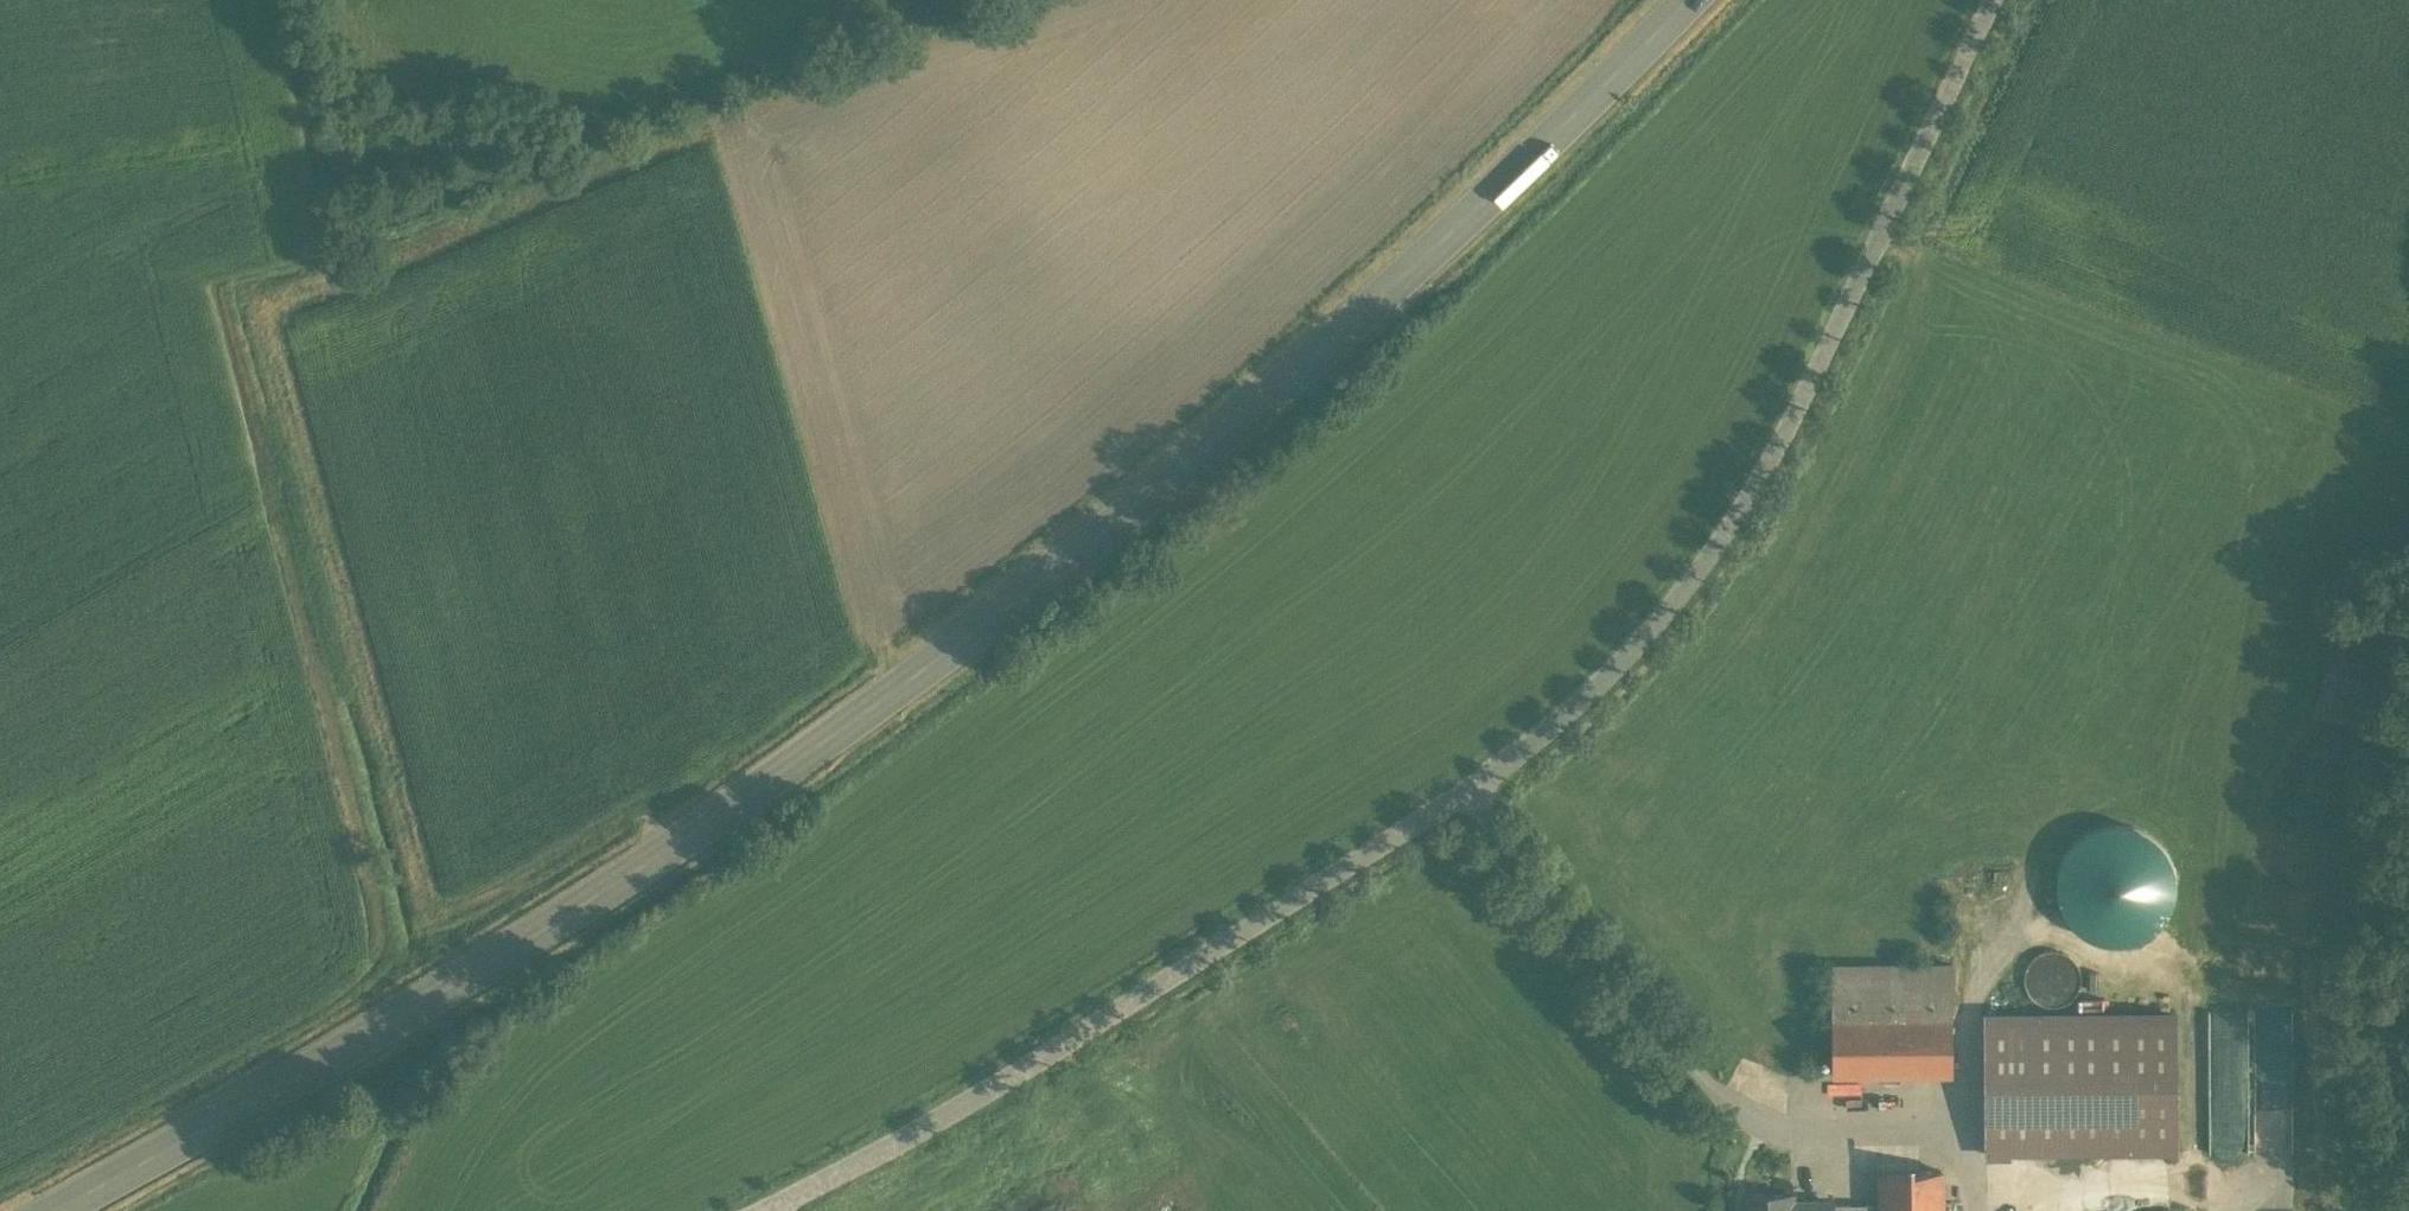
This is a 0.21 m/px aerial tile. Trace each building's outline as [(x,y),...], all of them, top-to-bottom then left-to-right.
[(2160,901),(2166,901),(2166,826),(2070,825),(2069,927),(2160,928),(2160,901)] [(2079,985),(2081,974),(2078,963),(2072,954),(2062,948),(2052,946),(2041,948),(2032,955),(2026,964),(2024,975),(2026,986),(2032,995),(2042,1001),(2053,1003),(2064,1000),(2073,994),(2079,985)] [(1951,960),(1832,961),(1832,1008),(1951,1007),(1951,960)] [(1951,1007),(1832,1008),(1832,1070),(1952,1069),(1951,1007)] [(2175,1011),(1985,1012),(1986,1150),(2011,1149),(2176,1148),(2176,1147),(2175,1011)] [(1881,1165),(1881,1199),(1881,1210),(1940,1210),(1940,1165),(1881,1165)] [(1790,1188),(1743,1189),(1743,1190),(1746,1190),(1746,1210),(1881,1210),(1881,1199),(1832,1199),(1833,1198),(1790,1198),(1790,1188)]
